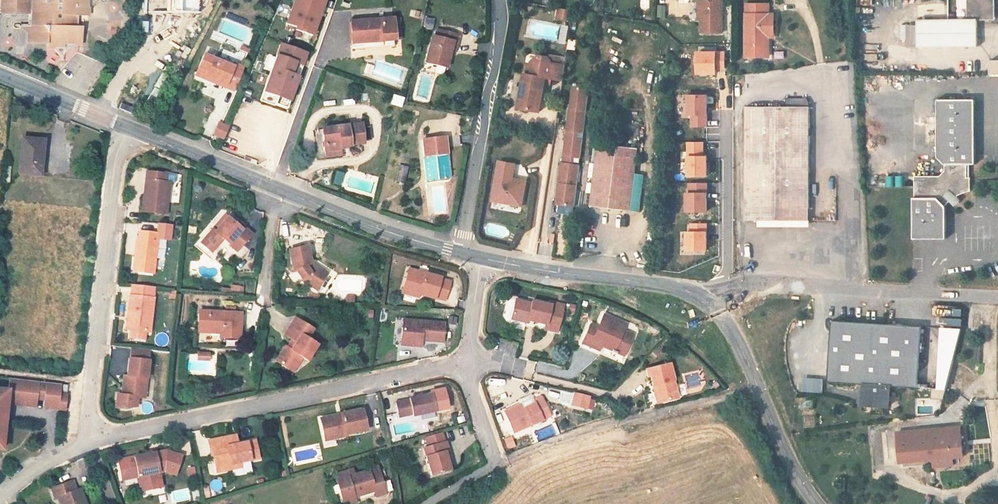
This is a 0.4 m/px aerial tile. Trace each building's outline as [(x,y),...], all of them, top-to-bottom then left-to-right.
[(1,13),(30,13),(30,0),(2,0),(1,13)] [(33,26),(20,26),(27,34),(27,39),(22,39),(27,44),(50,44),(50,35),(42,22),(78,24),(78,15),(88,16),(89,0),(33,0),(33,26)] [(164,13),(197,14),(198,0),(144,0),(166,0),(164,13)] [(284,24),(312,36),(325,0),(293,0),(284,24)] [(698,30),(719,29),(718,0),(694,0),(694,4),(697,4),(697,17),(698,30)] [(916,21),(916,48),(976,47),(976,21),(990,21),(990,15),(994,15),(994,0),(966,0),(966,20),(916,21)] [(762,33),(772,32),(771,14),(764,15),(764,3),(740,3),(741,59),(763,59),(762,33)] [(557,5),(555,14),(569,16),(570,8),(557,5)] [(666,18),(666,6),(657,6),(657,17),(666,18)] [(350,44),(393,39),(392,17),(348,22),(350,44)] [(433,29),(434,18),(423,17),(422,29),(433,29)] [(906,35),(916,35),(916,25),(906,25),(906,35)] [(569,43),(569,27),(560,27),(559,43),(569,43)] [(430,37),(424,64),(447,68),(451,52),(455,52),(460,32),(437,29),(435,38),(430,37)] [(772,37),(772,32),(762,33),(763,59),(766,59),(766,37),(772,37)] [(350,52),(393,48),(393,39),(350,44),(350,52)] [(263,92),(259,100),(274,105),(285,109),(288,103),(298,78),(302,67),(306,53),(278,44),(274,56),(261,92),(263,92)] [(718,52),(696,52),(697,76),(717,76),(717,71),(725,71),(726,52),(718,52)] [(221,87),(230,90),(241,66),(231,62),(230,66),(203,54),(193,76),(203,80),(205,75),(223,83),(221,87)] [(520,95),(517,111),(540,114),(545,86),(546,79),(551,80),(558,81),(560,66),(559,66),(552,65),(548,59),(540,58),(534,63),(533,67),(532,77),(526,76),(525,76),(522,95),(520,95)] [(997,75),(997,60),(990,60),(990,75),(997,75)] [(126,94),(145,101),(149,91),(153,92),(162,69),(149,64),(144,77),(134,74),(126,94)] [(559,203),(575,205),(587,87),(573,85),(570,107),(568,106),(566,129),(567,129),(563,162),(561,161),(559,183),(561,183),(559,203)] [(708,97),(688,97),(689,116),(693,116),(692,127),(708,127),(708,97)] [(972,162),(970,97),(932,98),(934,156),(941,163),(941,169),(936,174),(911,175),(911,197),(910,197),(910,237),(943,237),(943,205),(942,204),(946,201),(948,198),(945,196),(949,192),(952,195),(959,191),(967,189),(967,175),(964,175),(963,162),(972,162)] [(805,109),(741,109),(742,223),(807,223),(806,170),(805,109)] [(210,117),(203,132),(211,136),(218,121),(210,117)] [(218,124),(214,135),(224,139),(229,128),(218,124)] [(363,146),(361,126),(322,133),(324,155),(350,152),(349,148),(363,146)] [(448,136),(424,139),(427,171),(431,170),(433,183),(455,179),(448,136)] [(593,209),(635,213),(641,146),(598,143),(593,209)] [(704,143),(687,143),(687,179),(708,178),(708,158),(704,158),(704,143)] [(45,151),(22,149),(19,178),(42,181),(45,151)] [(151,169),(146,211),(172,215),(175,182),(171,182),(172,171),(151,169)] [(395,184),(402,185),(404,169),(397,169),(395,184)] [(509,176),(491,186),(507,216),(525,205),(509,176)] [(41,186),(42,181),(19,178),(19,184),(41,186)] [(707,195),(708,183),(689,183),(690,193),(687,194),(687,213),(707,212),(707,195)] [(224,214),(211,229),(214,231),(226,217),(224,214)] [(199,242),(209,251),(221,238),(235,251),(250,234),(242,226),(240,229),(234,224),(226,217),(214,231),(211,229),(199,242)] [(707,232),(708,224),(692,224),(692,233),(686,233),(686,253),(707,253),(707,232)] [(137,255),(135,272),(159,275),(164,234),(145,232),(141,255),(137,255)] [(214,259),(226,246),(223,243),(211,255),(214,259)] [(308,251),(290,254),(294,277),(298,276),(305,283),(303,286),(318,295),(329,277),(311,266),(308,251)] [(414,275),(407,298),(426,304),(427,302),(440,306),(441,305),(446,285),(446,284),(414,275)] [(446,285),(441,305),(451,308),(456,287),(446,285)] [(145,332),(150,333),(154,299),(153,299),(154,288),(133,286),(131,296),(130,296),(126,330),(131,330),(145,332)] [(539,303),(522,301),(517,324),(533,326),(534,324),(552,327),(551,331),(564,333),(569,305),(556,303),(557,304),(539,302),(539,303)] [(603,349),(605,345),(616,349),(615,350),(620,353),(621,351),(627,354),(633,339),(623,335),(626,329),(629,323),(607,313),(601,326),(599,331),(592,328),(586,342),(603,349)] [(201,316),(199,337),(221,339),(221,345),(241,346),(243,318),(201,316)] [(920,327),(832,322),(827,381),(861,384),(860,404),(889,406),(890,385),(916,387),(920,327)] [(300,323),(288,339),(296,345),(289,354),(288,353),(279,366),(295,378),(306,363),(310,366),(321,351),(311,343),(317,335),(300,323)] [(451,327),(409,323),(406,350),(431,351),(432,347),(449,348),(451,327)] [(601,326),(594,323),(592,328),(599,331),(601,326)] [(933,388),(932,398),(944,399),(946,390),(962,329),(940,327),(937,389),(933,388)] [(636,333),(626,329),(623,335),(633,339),(636,333)] [(131,330),(130,338),(144,340),(145,332),(131,330)] [(654,353),(657,356),(666,347),(663,344),(654,353)] [(130,361),(129,361),(127,378),(124,378),(122,397),(118,397),(116,410),(126,411),(136,409),(137,400),(142,400),(144,381),(147,381),(149,363),(147,363),(149,352),(131,350),(130,361)] [(662,386),(667,403),(684,398),(675,364),(652,371),(654,378),(657,377),(659,387),(662,386)] [(6,449),(11,404),(12,392),(64,398),(62,409),(69,410),(71,395),(64,394),(66,384),(14,378),(12,390),(0,389),(0,449),(6,449)] [(823,392),(823,379),(803,378),(802,392),(823,392)] [(12,392),(11,404),(40,407),(41,399),(48,400),(48,408),(62,409),(64,398),(12,392)] [(436,392),(401,403),(405,417),(418,414),(419,416),(441,409),(436,392)] [(581,395),(578,407),(592,411),(596,399),(581,395)] [(528,402),(511,409),(518,430),(556,417),(549,397),(541,400),(541,403),(529,408),(528,402)] [(367,413),(324,423),(328,445),(333,443),(370,434),(367,413)] [(896,435),(899,465),(932,462),(933,469),(952,467),(952,460),(963,459),(960,429),(896,435)] [(238,440),(209,446),(211,462),(215,461),(218,479),(245,474),(244,468),(261,464),(257,446),(240,450),(238,440)] [(452,444),(428,450),(435,478),(454,473),(452,465),(457,464),(452,444)] [(169,452),(122,462),(126,481),(142,478),(145,493),(166,488),(163,474),(168,473),(179,476),(185,457),(169,452)] [(345,503),(368,503),(378,501),(379,503),(389,503),(384,482),(381,483),(380,477),(373,479),(373,481),(359,484),(358,479),(342,483),(343,488),(341,489),(345,503)] [(57,491),(60,501),(64,499),(66,503),(90,503),(86,492),(81,493),(78,485),(57,491)]
